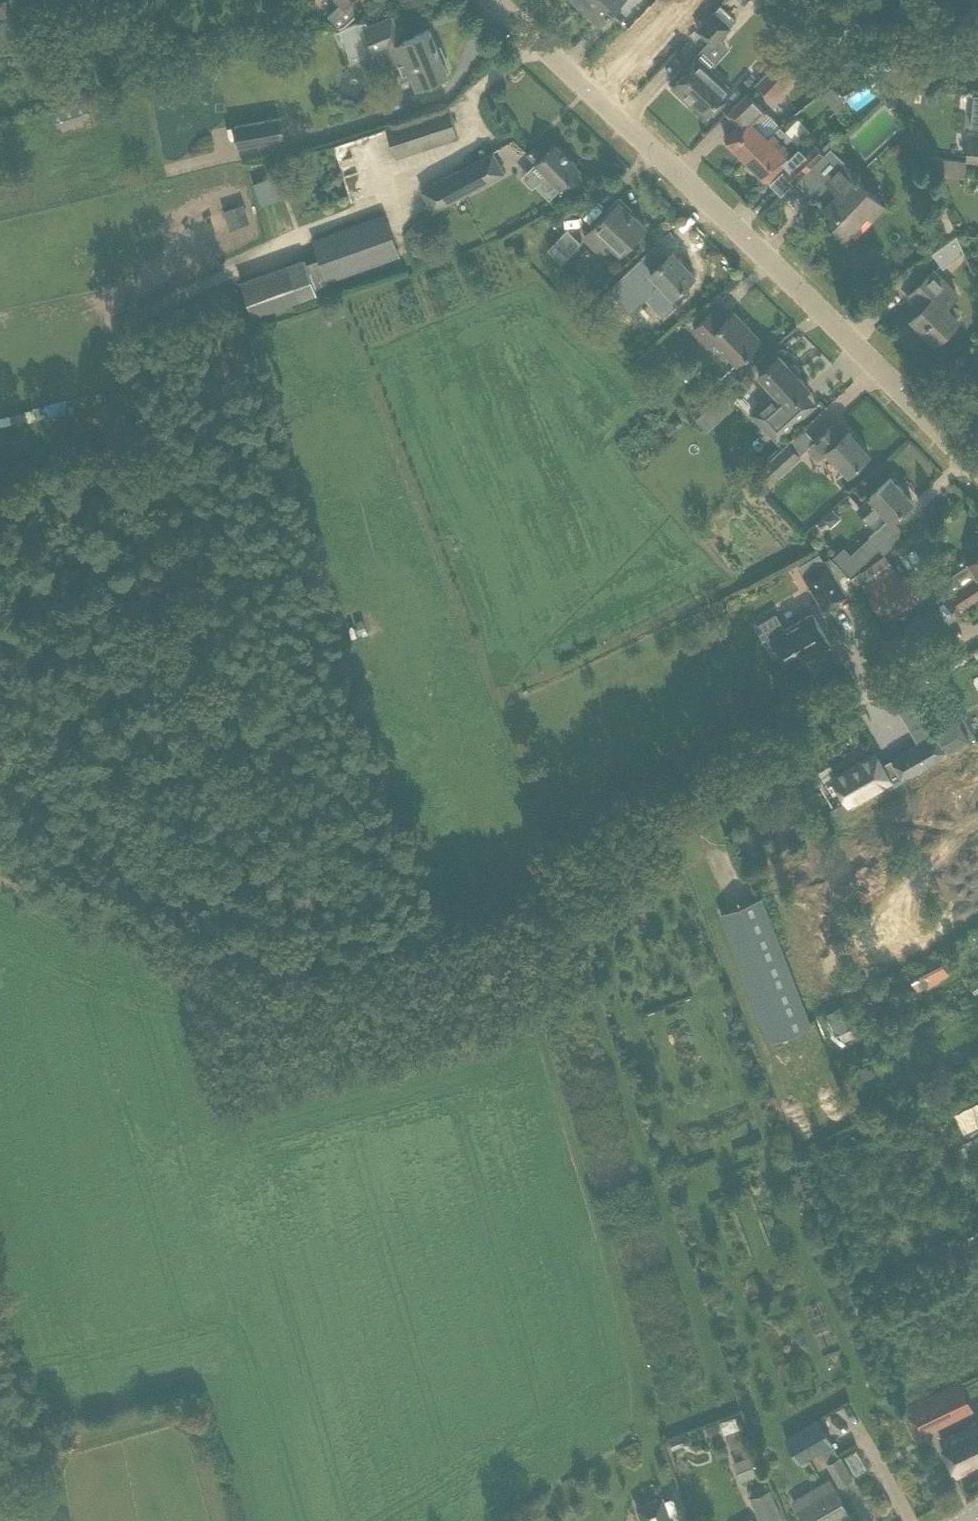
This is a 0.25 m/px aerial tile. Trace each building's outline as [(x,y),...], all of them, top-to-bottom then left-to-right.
[(0,0),(0,11),(2,17),(13,14),(9,0),(1,0),(0,0)] [(342,2),(329,15),(342,29),(362,9),(361,8),(361,9),(352,0),(339,0),(342,2)] [(600,20),(619,0),(579,0),(600,20)] [(697,29),(713,45),(731,26),(736,20),(721,4),(697,29)] [(447,73),(446,69),(449,68),(440,46),(438,47),(436,44),(436,45),(429,29),(401,40),(391,16),(368,25),(367,21),(355,23),(357,30),(363,28),(374,54),(382,51),(387,62),(396,58),(403,76),(410,74),(415,86),(447,73)] [(756,81),(773,97),(798,71),(808,59),(792,43),(756,81)] [(686,71),(671,86),(686,100),(689,97),(708,115),(726,95),(725,94),(732,87),(694,51),(681,66),(686,71)] [(725,136),(746,157),(775,130),(780,125),(781,125),(748,91),(726,113),(738,124),(725,136)] [(894,93),(886,100),(894,109),(902,102),(894,93)] [(53,109),(57,120),(88,110),(85,99),(53,109)] [(385,125),(394,158),(458,137),(448,106),(385,125)] [(234,126),(238,145),(283,137),(279,118),(234,126)] [(795,180),(824,151),(813,138),(803,147),(780,125),(775,130),(746,157),(747,159),(746,160),(746,166),(752,172),(757,172),(759,170),(767,178),(785,161),(788,165),(784,169),(795,180)] [(546,172),(535,184),(550,198),(580,168),(555,142),(543,154),(534,146),(527,153),(546,172)] [(420,188),(433,211),(505,172),(492,149),(420,188)] [(839,192),(824,208),(847,231),(867,211),(871,215),(885,200),(842,157),(823,177),(839,192)] [(268,178),(276,200),(288,196),(280,174),(268,178)] [(583,237),(597,250),(606,239),(619,251),(645,224),(619,199),(583,237)] [(235,207),(223,211),(229,227),(240,223),(235,207)] [(312,237),(327,281),(399,257),(384,212),(312,237)] [(203,218),(179,226),(182,237),(207,229),(203,218)] [(548,248),(561,261),(580,241),(567,228),(548,248)] [(932,251),(942,265),(963,251),(956,233),(932,251)] [(641,257),(624,274),(645,296),(659,283),(671,295),(694,273),(672,250),(652,269),(641,257)] [(913,316),(936,338),(960,315),(948,303),(959,291),(936,268),(912,291),(925,304),(913,316)] [(621,286),(611,275),(600,284),(610,295),(621,286)] [(762,339),(734,310),(724,319),(714,308),(693,327),(709,346),(714,341),(736,364),(762,339)] [(779,355),(780,354),(779,354),(758,373),(759,374),(759,373),(775,391),(752,413),(777,440),(817,403),(804,390),(809,386),(808,385),(798,374),(800,373),(800,370),(794,364),(791,364),(789,366),(779,355)] [(710,405),(695,418),(705,430),(720,417),(710,405)] [(807,447),(816,459),(826,451),(847,473),(869,453),(838,419),(807,447)] [(748,478),(764,494),(770,487),(767,484),(770,482),(802,453),(790,439),(758,469),(748,478)] [(857,508),(869,522),(882,510),(891,520),(912,500),(890,477),(857,508)] [(823,517),(830,525),(840,515),(833,507),(823,517)] [(835,555),(850,572),(877,547),(867,537),(851,552),(844,545),(835,555)] [(821,552),(799,566),(803,573),(824,608),(847,595),(826,560),(821,552)] [(951,591),(944,594),(954,611),(977,596),(977,556),(968,562),(975,574),(950,590),(951,591)] [(881,594),(892,612),(919,596),(908,577),(881,594)] [(781,653),(789,668),(831,643),(812,612),(785,629),(776,614),(756,626),(775,657),(781,653)] [(740,709),(729,714),(733,722),(743,717),(740,709)] [(834,777),(844,794),(849,803),(874,788),(876,793),(946,753),(934,731),(889,757),(890,760),(882,764),(876,753),(834,777)] [(721,913),(770,1040),(811,1024),(762,897),(721,913)] [(928,985),(939,980),(938,978),(947,972),(938,955),(910,970),(920,988),(927,983),(928,985)] [(839,1008),(826,1014),(835,1033),(848,1028),(839,1008)] [(962,1383),(902,1411),(915,1438),(974,1410),(962,1383)] [(734,1415),(720,1420),(724,1432),(739,1427),(734,1415)] [(785,1436),(799,1461),(832,1443),(818,1417),(785,1436)] [(941,1439),(947,1454),(956,1472),(977,1461),(977,1421),(941,1439)] [(716,1422),(705,1426),(708,1434),(719,1430),(716,1422)] [(856,1445),(825,1460),(837,1484),(868,1469),(856,1445)] [(733,1462),(741,1481),(758,1474),(750,1455),(733,1462)] [(860,1480),(842,1490),(844,1494),(813,1511),(808,1501),(793,1509),(799,1520),(866,1520),(878,1514),(860,1480)] [(759,1520),(782,1520),(783,1520),(769,1487),(749,1496),(759,1520)] [(662,1496),(637,1505),(642,1520),(672,1520),(662,1496)]
